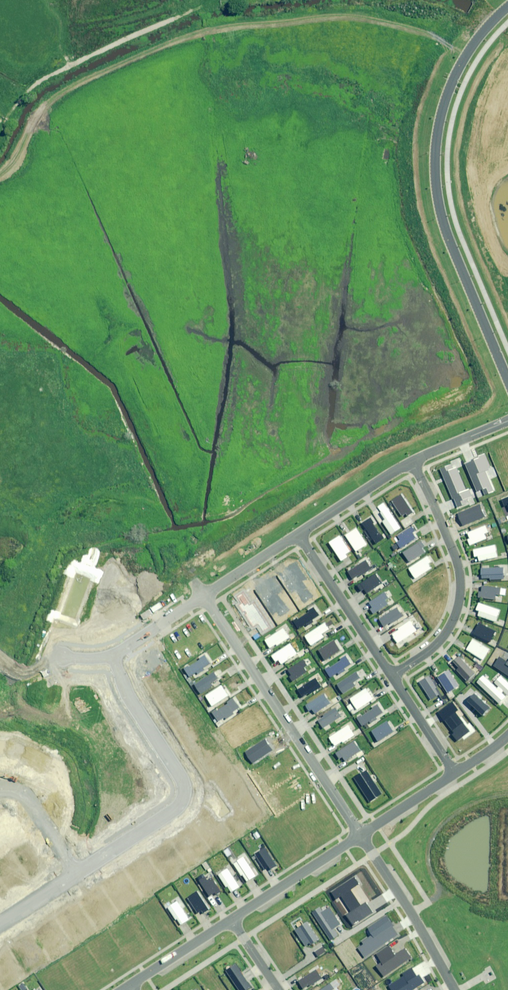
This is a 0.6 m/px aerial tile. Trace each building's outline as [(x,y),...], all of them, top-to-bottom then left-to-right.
[(490,468),(484,455),(465,464),(477,491),(482,489),(484,495),(495,490),(486,470),(490,468)] [(454,463),(440,469),(452,499),(454,498),(458,508),(473,501),(468,489),(465,490),(454,463)] [(400,495),(391,501),(401,516),(405,513),(407,516),(412,512),(400,495)] [(400,528),(383,502),(377,506),(381,512),(380,513),(385,520),(382,522),(391,535),(400,528)] [(480,505),(458,514),(463,526),(485,517),(480,505)] [(371,518),(362,523),(376,543),(384,538),(381,533),(379,534),(372,523),(374,522),(371,518)] [(467,539),(469,545),(486,539),(484,533),(488,532),(485,526),(467,532),(470,539),(467,539)] [(414,531),(412,527),(398,536),(400,540),(397,543),(400,548),(416,538),(412,533),(414,531)] [(355,528),(345,535),(356,552),(366,545),(355,528)] [(340,535),(329,542),(341,561),(347,557),(345,554),(350,551),(340,535)] [(420,541),(403,553),(409,562),(424,553),(421,548),(424,546),(420,541)] [(495,545),(472,550),(474,557),(478,556),(479,561),(498,557),(495,545)] [(427,556),(408,569),(415,579),(430,569),(427,564),(431,562),(427,556)] [(365,560),(348,572),(352,579),(356,576),(357,577),(371,569),(365,560)] [(503,568),(481,568),(481,578),(490,578),(490,579),(503,579),(503,568)] [(375,574),(357,586),(361,591),(364,589),(367,592),(381,583),(375,574)] [(478,591),(477,597),(494,600),(495,594),(499,595),(500,588),(482,586),(481,592),(478,591)] [(388,598),(384,593),(369,603),(372,608),(370,609),(373,614),(387,604),(384,600),(388,598)] [(500,610),(479,603),(476,610),(479,611),(478,616),(496,622),(500,610)] [(396,607),(379,619),(384,626),(389,622),(390,624),(403,615),(402,613),(400,613),(396,607)] [(298,618),(293,621),(297,628),(304,624),(305,626),(313,621),(311,619),(318,615),(314,608),(308,612),(308,613),(298,620),(298,618)] [(416,630),(410,621),(398,629),(399,630),(391,635),(397,643),(416,630)] [(325,623),(305,636),(311,645),(323,637),(322,635),(329,630),(325,623)] [(495,631),(479,623),(472,635),(488,643),(495,631)] [(283,628),(265,640),(270,648),(276,644),(277,645),(289,638),(283,628)] [(490,649),(473,639),(466,650),(483,660),(490,649)] [(334,641),(319,651),(325,660),(340,651),(334,641)] [(290,644),(271,656),(275,662),(278,660),(281,664),(296,654),(290,644)] [(188,666),(183,669),(189,677),(196,672),(197,674),(204,669),(203,668),(210,664),(205,655),(199,658),(200,660),(189,667),(188,666)] [(474,673),(459,656),(453,662),(458,668),(456,670),(466,681),(474,673)] [(329,667),(325,670),(330,677),(337,673),(338,674),(345,670),(344,668),(350,664),(345,657),(341,660),(341,661),(330,668),(329,667)] [(493,666),(507,676),(507,661),(507,662),(499,657),(493,666)] [(307,665),(303,660),(287,670),(291,676),(289,677),(292,681),(306,672),(303,667),(307,665)] [(448,671),(437,677),(447,693),(458,686),(448,671)] [(213,672),(195,685),(201,694),(212,686),(210,683),(217,679),(213,672)] [(356,672),(337,684),(343,693),(355,686),(353,683),(360,678),(356,672)] [(477,682),(499,704),(507,694),(507,683),(501,676),(494,682),(499,686),(497,688),(484,675),(477,682)] [(429,676),(419,683),(430,700),(439,695),(435,689),(436,688),(429,676)] [(315,679),(297,690),(302,698),(320,686),(315,679)] [(221,685),(205,695),(212,706),(228,695),(221,685)] [(366,688),(350,699),(356,709),(373,698),(366,688)] [(330,703),(324,694),(305,706),(309,711),(312,709),(314,713),(330,703)] [(474,694),(467,701),(482,715),(489,708),(474,694)] [(217,709),(212,712),(218,722),(225,717),(226,719),(233,713),(232,712),(239,707),(232,698),(227,702),(228,704),(218,711),(217,709)] [(457,710),(452,703),(437,714),(442,720),(443,719),(453,733),(451,734),(456,740),(469,731),(455,712),(457,710)] [(361,715),(356,718),(361,726),(369,721),(370,723),(376,719),(375,717),(382,712),(377,705),(372,708),(373,709),(362,716),(361,715)] [(340,716),(335,708),(324,715),(325,716),(317,721),(322,728),(340,716)] [(387,722),(371,731),(377,741),(393,731),(387,722)] [(347,726),(329,737),(334,746),(342,741),(343,742),(354,735),(347,726)] [(265,739),(245,752),(252,763),(272,750),(265,739)] [(360,750),(354,742),(335,753),(339,759),(342,757),(344,760),(360,750)] [(365,769),(354,777),(369,801),(381,793),(365,769)] [(276,866),(264,847),(254,854),(264,870),(266,868),(268,871),(276,866)] [(255,876),(243,857),(233,863),(241,876),(242,875),(246,881),(255,876)] [(227,869),(218,875),(226,887),(227,886),(231,892),(239,887),(227,869)] [(202,875),(197,878),(208,896),(214,892),(215,894),(220,891),(212,878),(206,881),(202,875)] [(354,877),(331,893),(336,900),(341,896),(352,912),(346,916),(352,925),(372,912),(365,902),(361,905),(350,890),(359,884),(354,877)] [(197,892),(188,898),(197,912),(200,910),(203,914),(208,910),(197,892)] [(177,902),(168,908),(176,920),(177,919),(181,925),(189,920),(177,902)] [(319,907),(311,912),(331,940),(338,935),(334,928),(340,924),(328,908),(323,912),(319,907)] [(357,948),(363,957),(398,933),(387,916),(368,928),(373,935),(362,942),(363,944),(357,948)] [(306,922),(294,930),(305,945),(309,943),(310,945),(318,939),(306,922)] [(376,966),(383,976),(411,957),(404,948),(394,954),(389,947),(377,955),(382,962),(376,966)] [(235,964),(226,970),(239,989),(247,989),(251,988),(235,964)] [(391,989),(412,989),(424,982),(419,975),(417,977),(411,969),(403,974),(404,976),(389,986),(391,989)] [(316,971),(299,982),(303,989),(321,978),(316,971)]
